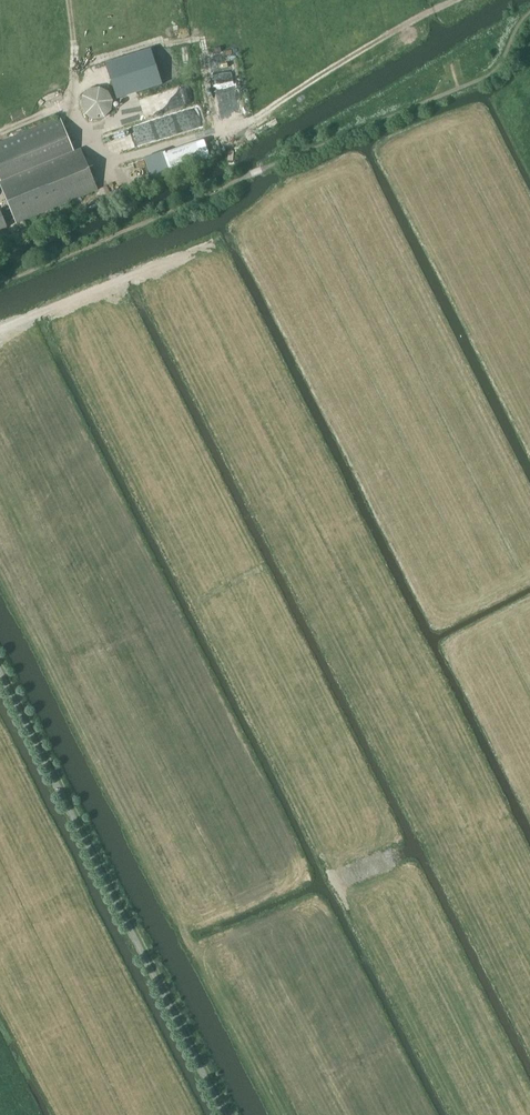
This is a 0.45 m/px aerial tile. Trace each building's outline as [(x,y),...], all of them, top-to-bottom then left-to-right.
[(151,50),(106,64),(117,99),(162,85),(151,50)] [(113,103),(113,99),(113,96),(111,93),(110,90),(108,88),(105,86),(102,85),(99,84),(96,84),(92,84),(89,85),(87,87),(84,90),(83,92),(81,95),(81,98),(81,102),(82,105),(83,108),(85,110),(87,113),(90,114),(93,115),(96,116),(100,116),(103,115),(106,113),(108,111),(110,109),(112,106),(113,103)] [(74,152),(60,118),(0,142),(0,178),(1,182),(0,182),(0,185),(10,208),(1,212),(0,211),(0,231),(7,228),(5,224),(15,220),(16,224),(98,190),(81,149),(74,152)]
